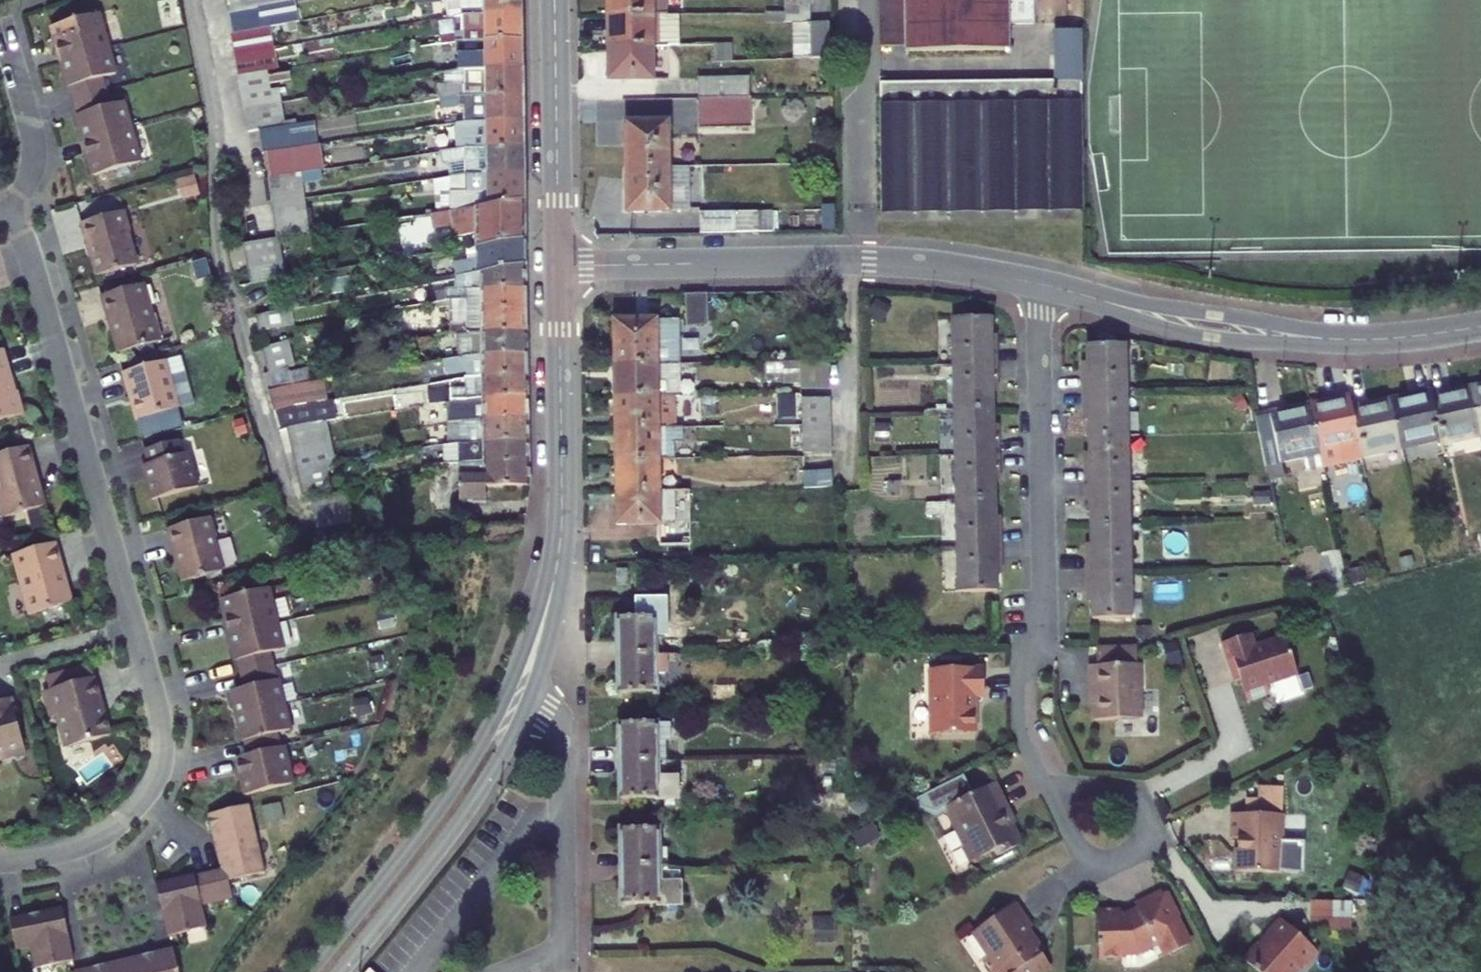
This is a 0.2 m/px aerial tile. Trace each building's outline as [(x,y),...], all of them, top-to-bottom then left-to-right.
[(294,0),(226,0),(228,14),(286,2),(295,1),(294,0)] [(445,4),(466,0),(465,14),(524,15),(524,0),(420,0),(421,4),(445,0),(445,4)] [(607,14),(667,14),(667,0),(607,0),(607,14)] [(783,12),(762,12),(762,22),(809,21),(809,0),(783,0),(783,12)] [(879,46),(904,46),(904,51),(1010,50),(1009,0),(878,0),(879,46)] [(286,2),(291,23),(299,22),(295,1),(286,2)] [(270,27),(291,23),(286,2),(228,14),(232,34),(270,27)] [(103,78),(116,74),(99,14),(51,27),(68,88),(67,88),(72,102),(76,116),(77,116),(94,177),(142,163),(124,103),(112,106),(107,92),(103,78)] [(455,37),(442,37),(442,44),(459,42),(525,40),(524,15),(465,14),(465,37),(455,37)] [(465,37),(465,14),(454,17),(455,37),(465,37)] [(607,14),(608,47),(650,46),(668,45),(667,14),(607,14)] [(236,55),(274,49),(270,27),(232,34),(236,55)] [(830,59),(829,28),(809,28),(810,59),(830,59)] [(1083,79),(1082,29),(1055,30),(1057,80),(1052,81),(879,83),(882,211),(1056,209),(1084,209),(1083,79)] [(459,71),(465,71),(525,69),(525,40),(459,42),(459,71)] [(722,60),(722,45),(714,45),(714,61),(722,60)] [(730,60),(730,45),(722,45),(722,60),(730,60)] [(650,46),(608,47),(608,80),(651,79),(650,46)] [(278,70),(274,49),(236,55),(240,75),(266,71),(278,70)] [(439,95),(440,100),(451,99),(466,97),(525,96),(525,69),(465,71),(465,85),(450,85),(437,85),(439,95)] [(266,71),(240,75),(245,109),(281,103),(279,90),(269,92),(266,71)] [(450,72),(450,85),(465,85),(465,71),(459,71),(450,72)] [(748,76),(697,78),(697,99),(748,98),(748,76)] [(451,99),(452,107),(466,105),(465,122),(526,122),(525,96),(466,97),(451,99)] [(697,99),(697,129),(748,128),(748,98),(697,99)] [(260,130),(285,126),(281,103),(245,109),(249,132),(260,130)] [(319,145),(315,121),(285,126),(260,130),(263,153),(319,145)] [(668,121),(625,122),(625,167),(669,167),(668,121)] [(465,122),(457,124),(458,149),(469,148),(526,147),(526,122),(465,122)] [(324,143),(335,141),(334,133),(323,135),(324,143)] [(302,172),(323,169),(319,145),(265,153),(269,176),(302,172)] [(443,164),(450,163),(468,159),(468,174),(527,174),(526,147),(469,148),(458,149),(441,151),(443,164)] [(450,163),(451,177),(468,174),(468,159),(450,163)] [(669,167),(625,167),(626,212),(669,211),(669,167)] [(272,202),(305,197),(302,172),(269,176),(272,202)] [(468,174),(451,177),(451,211),(478,208),(527,200),(527,174),(468,174)] [(305,197),(272,202),(276,236),(278,236),(311,231),(305,197)] [(453,225),(455,237),(476,234),(476,246),(528,239),(527,200),(478,208),(451,211),(432,214),(433,226),(434,228),(453,225)] [(125,210),(80,223),(86,244),(88,244),(98,276),(137,265),(127,233),(131,231),(125,210)] [(757,211),(699,213),(699,232),(757,230),(757,211)] [(415,217),(417,228),(433,226),(432,214),(415,217)] [(278,236),(276,236),(248,240),(246,240),(253,266),(281,263),(278,236)] [(434,272),(436,282),(456,280),(457,276),(528,265),(528,239),(476,246),(453,250),(455,268),(434,272)] [(246,240),(243,241),(247,266),(253,266),(246,240)] [(434,303),(446,301),(467,300),(467,290),(528,288),(528,265),(457,276),(456,280),(456,288),(445,290),(445,292),(432,295),(434,303)] [(146,283),(101,296),(106,312),(108,312),(120,353),(163,341),(146,283)] [(434,309),(450,306),(451,333),(457,333),(529,332),(528,288),(467,290),(467,300),(446,301),(434,303),(434,309)] [(687,294),(687,326),(708,325),(707,293),(687,294)] [(272,331),(290,327),(287,310),(267,314),(272,331)] [(267,314),(255,317),(258,334),(272,331),(267,314)] [(993,333),(992,317),(952,318),(953,364),(998,363),(998,347),(993,347),(993,333)] [(678,318),(612,321),(613,365),(678,364),(678,318)] [(421,335),(442,330),(440,321),(419,325),(421,335)] [(529,332),(457,333),(458,357),(482,355),(530,354),(529,332)] [(283,369),(285,375),(291,373),(290,367),(295,366),(289,341),(276,344),(283,369)] [(276,344),(263,348),(269,373),(283,369),(276,344)] [(1089,375),(1084,375),(1084,391),(1129,390),(1128,344),(1089,345),(1089,361),(1089,375)] [(25,414),(19,392),(15,393),(10,394),(7,382),(11,381),(3,350),(0,351),(0,421),(25,414)] [(420,364),(423,379),(467,372),(467,378),(530,377),(530,354),(482,355),(458,357),(420,364)] [(181,357),(167,361),(171,376),(185,371),(181,357)] [(167,361),(123,373),(137,421),(138,421),(179,410),(195,405),(185,371),(171,376),(167,361)] [(802,383),(802,388),(829,388),(828,361),(783,362),(784,381),(784,383),(802,383)] [(766,363),(766,381),(784,381),(783,362),(766,363)] [(993,392),(993,378),(998,378),(998,363),(953,364),(953,408),(994,407),(993,392)] [(674,395),(678,395),(678,364),(613,365),(614,396),(674,395)] [(312,382),(309,368),(291,373),(285,375),(288,386),(312,382)] [(264,374),(270,391),(288,386),(285,375),(283,369),(269,373),(264,374)] [(451,388),(427,392),(428,403),(452,401),(530,399),(530,377),(467,378),(467,388),(451,388)] [(293,406),(329,400),(325,379),(312,382),(288,386),(293,406)] [(15,393),(11,381),(7,382),(10,394),(15,393)] [(1447,390),(1448,395),(1472,389),(1471,384),(1447,390)] [(274,410),(293,406),(288,386),(270,391),(274,410)] [(1420,445),(1441,440),(1431,393),(1430,388),(1416,391),(1417,396),(1392,401),(1401,444),(1418,440),(1420,445)] [(1472,389),(1480,431),(1480,388),(1472,389)] [(1465,436),(1480,432),(1480,431),(1472,389),(1448,395),(1447,390),(1431,393),(1441,440),(1442,446),(1466,441),(1465,436)] [(1090,436),(1130,434),(1129,390),(1084,391),(1084,407),(1090,407),(1090,420),(1090,436)] [(1199,390),(1199,400),(1209,400),(1208,390),(1199,390)] [(1391,397),(1392,401),(1417,396),(1416,391),(1391,397)] [(1323,466),(1362,457),(1351,405),(1349,393),(1335,396),(1336,401),(1310,406),(1323,466)] [(614,428),(675,427),(674,395),(614,396),(614,428)] [(1309,401),(1310,406),(1336,401),(1335,396),(1309,401)] [(1368,401),(1369,406),(1392,401),(1391,397),(1368,401)] [(449,411),(468,409),(468,422),(530,421),(530,399),(452,401),(424,406),(426,421),(450,417),(449,411)] [(802,399),(803,425),(829,425),(829,399),(802,399)] [(337,420),(334,400),(329,400),(293,406),(300,426),(327,422),(337,420)] [(1287,406),(1288,411),(1310,406),(1309,401),(1287,406)] [(1386,452),(1385,448),(1401,444),(1392,401),(1369,406),(1368,401),(1351,405),(1362,457),(1386,452)] [(274,410),(281,430),(287,429),(300,426),(293,406),(274,410)] [(1304,458),(1307,469),(1323,466),(1310,406),(1288,411),(1287,406),(1254,413),(1258,431),(1265,465),(1304,458)] [(999,436),(994,436),(994,422),(994,407),(953,408),(954,454),(999,452),(999,436)] [(179,410),(138,421),(144,440),(185,429),(179,410)] [(530,421),(468,422),(449,423),(450,444),(531,442),(530,421)] [(306,448),(332,444),(327,422),(300,426),(306,448)] [(804,453),(830,452),(829,425),(803,425),(804,453)] [(300,426),(287,429),(292,451),(306,448),(300,426)] [(682,442),(682,427),(675,427),(614,428),(615,460),(658,459),(675,459),(675,443),(682,442)] [(1480,438),(1480,432),(1465,436),(1466,441),(1480,438)] [(1086,481),(1130,480),(1130,434),(1090,436),(1091,452),(1091,466),(1086,466),(1086,481)] [(1402,449),(1420,445),(1418,440),(1401,444),(1402,449)] [(450,444),(442,445),(443,464),(453,465),(461,464),(531,463),(531,442),(450,444)] [(178,457),(174,443),(140,452),(144,466),(140,467),(143,481),(142,481),(148,502),(193,489),(183,455),(178,457)] [(868,454),(879,454),(878,443),(867,444),(868,454)] [(328,469),(338,467),(332,444),(306,448),(313,471),(328,469)] [(37,473),(29,447),(0,455),(0,499),(5,518),(44,507),(35,474),(37,473)] [(298,474),(313,471),(306,448),(292,451),(298,474)] [(994,468),(999,468),(999,452),(954,454),(955,500),(995,499),(995,481),(994,468)] [(616,491),(659,491),(658,459),(615,460),(616,491)] [(461,504),(487,502),(487,487),(528,487),(531,487),(531,463),(461,464),(461,487),(461,504)] [(333,488),(328,469),(313,471),(319,491),(333,488)] [(431,498),(446,496),(445,470),(430,469),(431,498)] [(303,495),(319,491),(313,471),(298,474),(303,495)] [(805,489),(831,489),(831,471),(804,472),(805,489)] [(1091,526),(1131,525),(1130,480),(1086,481),(1086,497),(1091,497),(1092,511),(1091,526)] [(344,490),(311,498),(318,527),(351,519),(344,490)] [(675,523),(674,491),(659,491),(616,491),(616,525),(675,523)] [(1255,492),(1255,505),(1268,504),(1268,491),(1255,492)] [(1000,528),(995,528),(995,515),(995,499),(955,500),(955,545),(1000,543),(1000,528)] [(926,519),(947,519),(947,506),(926,507),(926,519)] [(212,518),(168,531),(173,551),(175,551),(184,583),(223,572),(214,540),(218,539),(212,518)] [(1087,571),(1132,569),(1131,525),(1091,526),(1092,544),(1092,557),(1087,558),(1087,571)] [(1480,546),(1480,543),(1475,525),(1462,529),(1469,550),(1480,546)] [(996,559),(1001,559),(1000,543),(955,545),(956,590),(996,589),(996,559)] [(73,604),(63,571),(65,570),(58,544),(13,556),(30,616),(73,604)] [(1480,552),(1480,546),(1469,550),(1471,555),(1480,552)] [(173,551),(182,584),(184,583),(175,551),(173,551)] [(1094,619),(1133,618),(1132,569),(1087,571),(1088,588),(1093,588),(1093,602),(1094,619)] [(73,604),(75,603),(65,570),(63,571),(73,604)] [(1322,590),(1336,587),(1333,575),(1320,578),(1322,590)] [(290,731),(279,681),(278,681),(271,653),(284,650),(270,589),(221,600),(236,662),(237,661),(243,689),(231,692),(242,742),(243,742),(247,756),(235,759),(237,768),(244,796),(271,790),(292,785),(284,748),(281,748),(277,734),(290,731)] [(656,655),(655,618),(615,618),(616,656),(656,655)] [(1230,669),(1236,667),(1240,680),(1247,701),(1269,693),(1266,685),(1297,674),(1284,635),(1255,645),(1251,633),(1221,643),(1230,669)] [(1135,645),(1096,646),(1096,665),(1089,665),(1089,692),(1093,692),(1093,719),(1140,719),(1140,663),(1136,663),(1135,645)] [(660,671),(660,655),(656,655),(616,656),(616,692),(656,693),(656,671),(660,671)] [(87,665),(57,673),(61,688),(91,679),(87,665)] [(975,731),(975,694),(983,694),(982,666),(929,666),(929,732),(975,731)] [(1240,680),(1236,667),(1230,669),(1234,682),(1240,680)] [(49,691),(61,688),(57,673),(44,677),(49,691)] [(49,691),(45,692),(52,719),(58,717),(67,749),(111,736),(105,716),(101,717),(98,705),(102,704),(95,678),(91,679),(61,688),(49,691)] [(12,699),(0,702),(0,762),(27,754),(12,699)] [(669,741),(668,724),(617,725),(618,762),(657,761),(665,761),(665,741),(669,741)] [(676,778),(657,779),(657,761),(618,762),(619,799),(677,799),(676,778)] [(998,811),(1006,807),(992,780),(972,790),(964,774),(916,799),(921,807),(934,809),(944,805),(954,828),(956,827),(964,843),(961,844),(968,861),(993,848),(996,854),(1018,843),(1007,820),(1003,821),(998,811)] [(1246,800),(1246,815),(1279,817),(1279,801),(1246,800)] [(194,877),(187,878),(156,885),(168,938),(206,930),(201,908),(224,902),(233,901),(228,883),(265,874),(260,855),(250,807),(209,816),(210,822),(213,834),(216,833),(219,847),(221,846),(223,856),(221,856),(225,871),(221,872),(194,878),(194,877)] [(1233,850),(1232,872),(1279,875),(1281,817),(1279,817),(1246,815),(1229,814),(1228,839),(1235,840),(1235,850),(1233,850)] [(658,867),(658,829),(619,829),(620,868),(658,867)] [(216,833),(213,834),(221,872),(225,871),(221,856),(223,856),(221,846),(219,847),(216,833)] [(679,883),(658,883),(658,867),(620,868),(620,906),(679,904),(679,883)] [(1179,948),(1180,942),(1183,941),(1157,890),(1131,904),(1134,910),(1124,916),(1117,916),(1117,912),(1094,911),(1095,958),(1118,958),(1119,954),(1135,953),(1156,941),(1162,952),(1164,950),(1169,953),(1179,948)] [(1045,963),(1032,945),(1028,948),(1018,933),(1022,930),(1028,926),(1013,902),(971,929),(978,938),(976,944),(982,953),(977,956),(988,971),(993,971),(995,971),(1032,971),(1045,963)] [(1309,903),(1308,932),(1348,934),(1348,921),(1335,920),(1336,905),(1309,903)] [(1335,920),(1348,921),(1348,906),(1336,905),(1335,920)] [(47,911),(51,933),(69,945),(62,908),(47,911)] [(47,911),(10,919),(16,950),(30,947),(34,969),(73,961),(69,945),(51,933),(47,911)] [(818,938),(839,939),(840,916),(819,915),(818,938)] [(1301,969),(1315,954),(1277,920),(1265,934),(1265,936),(1267,939),(1258,949),(1256,946),(1253,947),(1239,960),(1252,971),(1293,971),(1298,966),(1301,969)] [(1022,930),(1018,933),(1028,948),(1032,945),(1022,930)] [(85,971),(178,971),(172,950),(85,971)]
